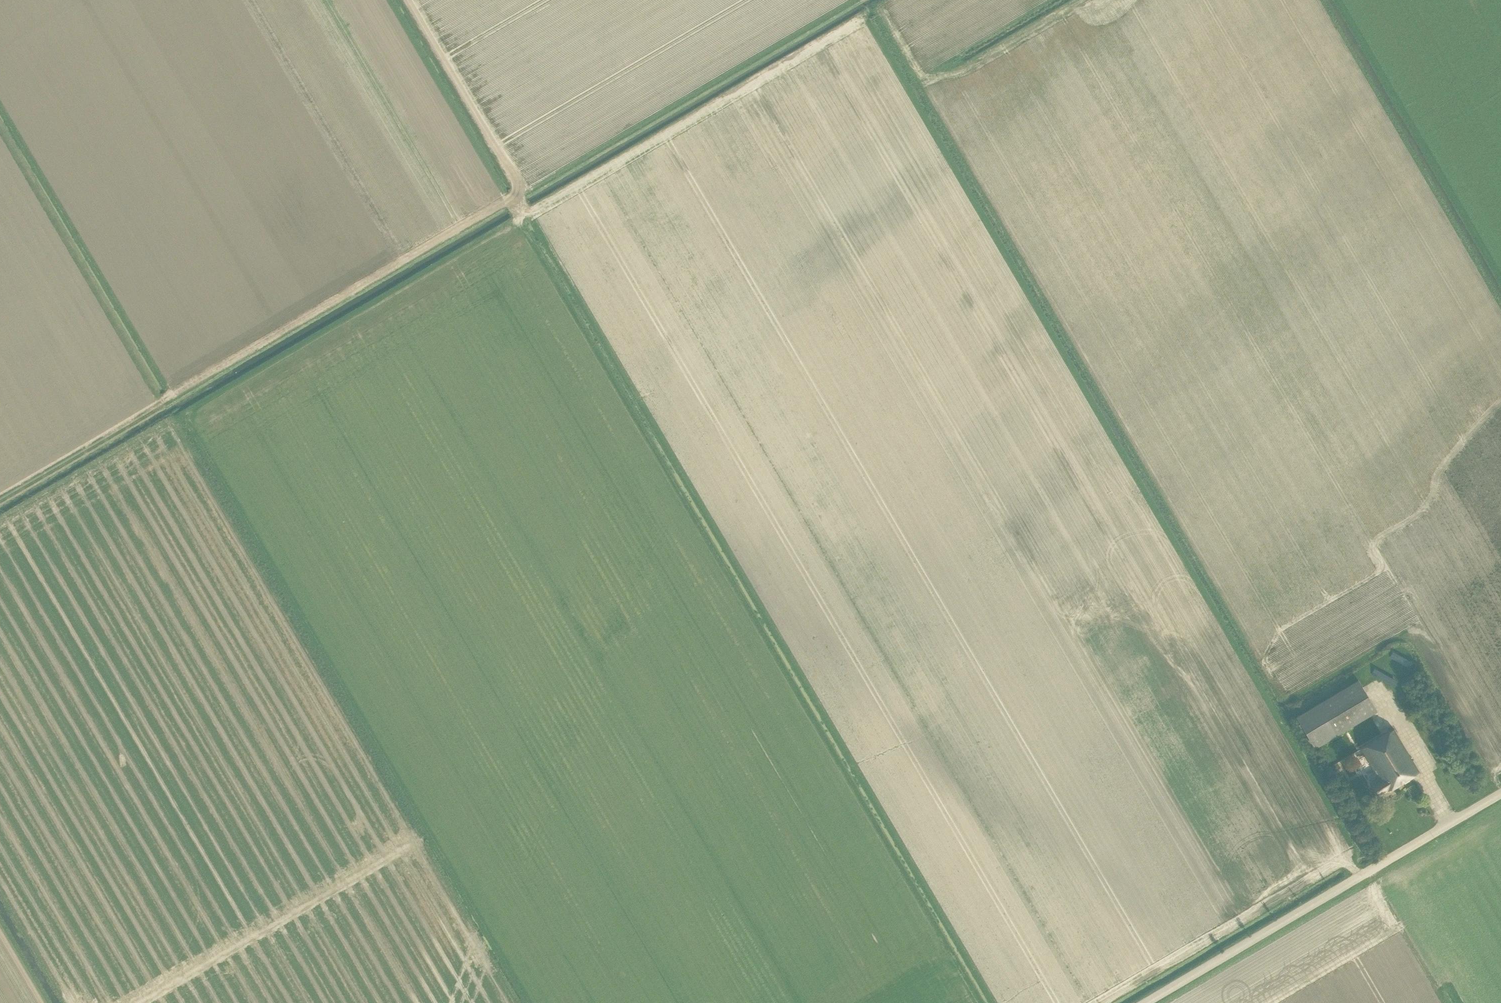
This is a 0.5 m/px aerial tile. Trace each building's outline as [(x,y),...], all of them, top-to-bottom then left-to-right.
[(1378,712),(1359,680),(1297,717),(1315,749),(1378,712)] [(1410,756),(1411,756),(1395,728),(1361,749),(1378,777),(1371,782),(1379,796),(1419,772),(1410,756)] [(1393,797),(1403,793),(1400,788),(1391,792),(1393,797)]
